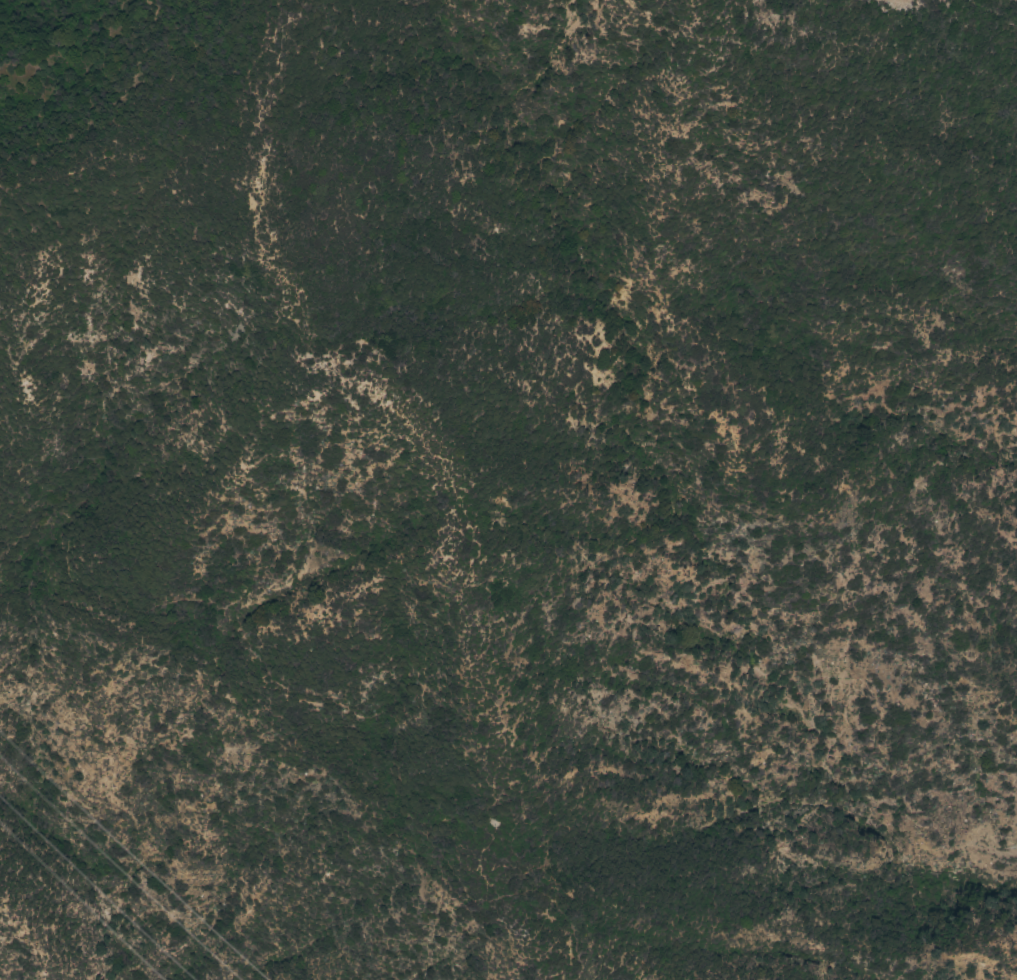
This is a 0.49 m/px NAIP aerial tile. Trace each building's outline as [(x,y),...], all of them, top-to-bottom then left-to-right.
[(495,827),(494,827),(492,827),(491,826),(489,825),(489,824),(488,822),(489,820),(490,819),(491,818),(492,817),(494,817),(496,817),(497,819),(498,820),(499,822),(499,823),(498,825),(497,826),(495,827)]
